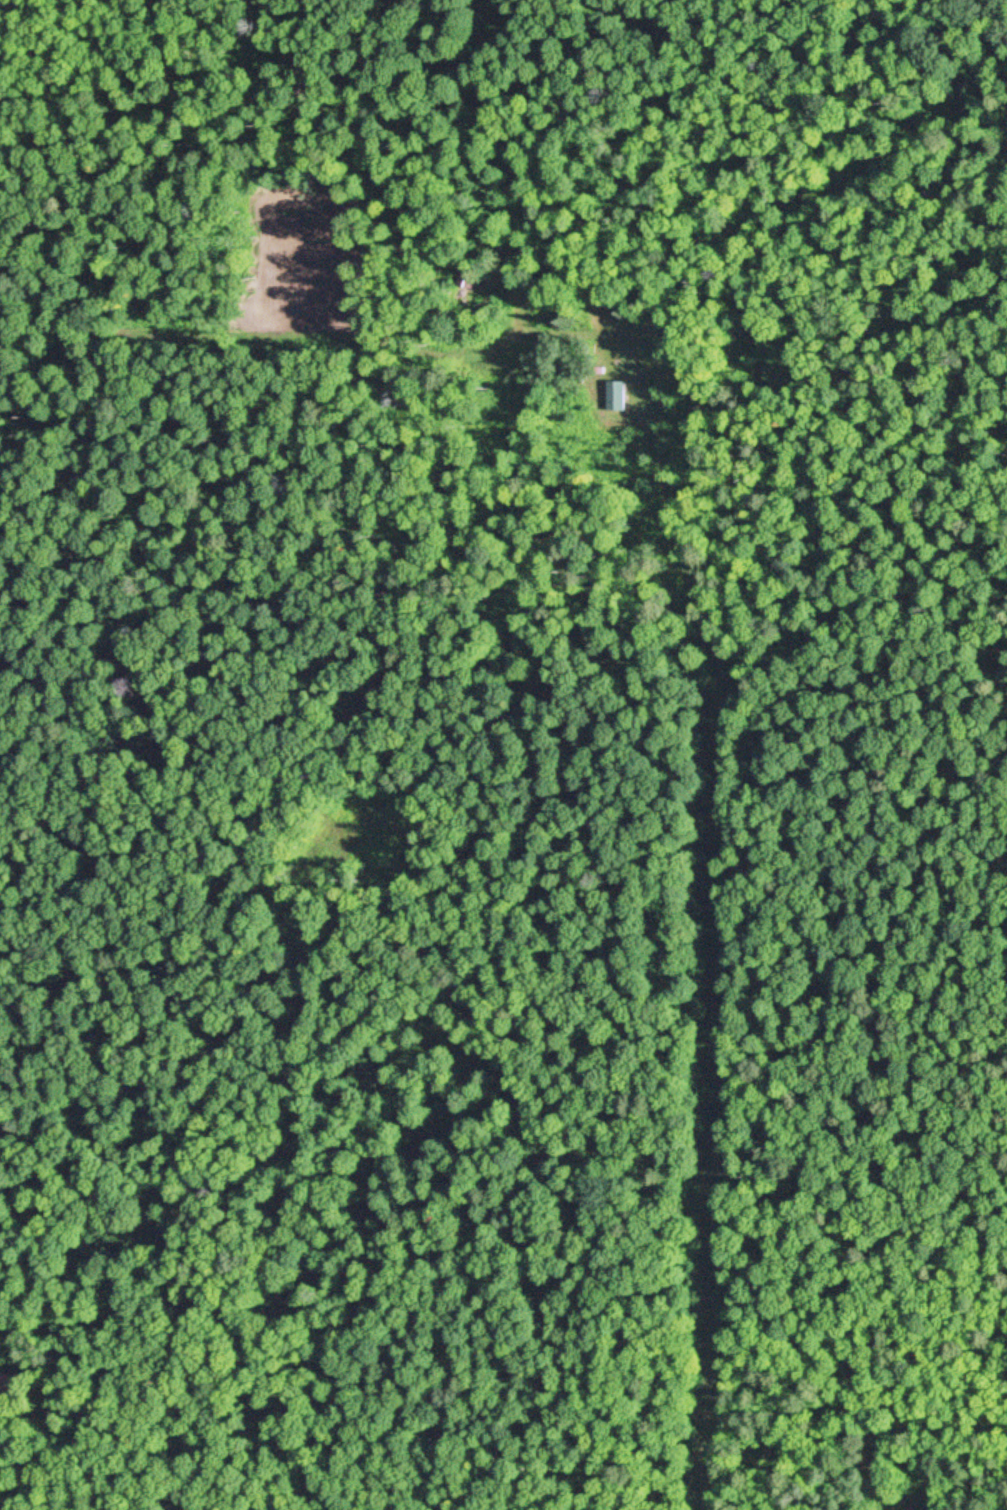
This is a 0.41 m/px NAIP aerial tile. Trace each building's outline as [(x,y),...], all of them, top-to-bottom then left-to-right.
[(626,380),(610,380),(610,409),(626,409),(626,380)]
